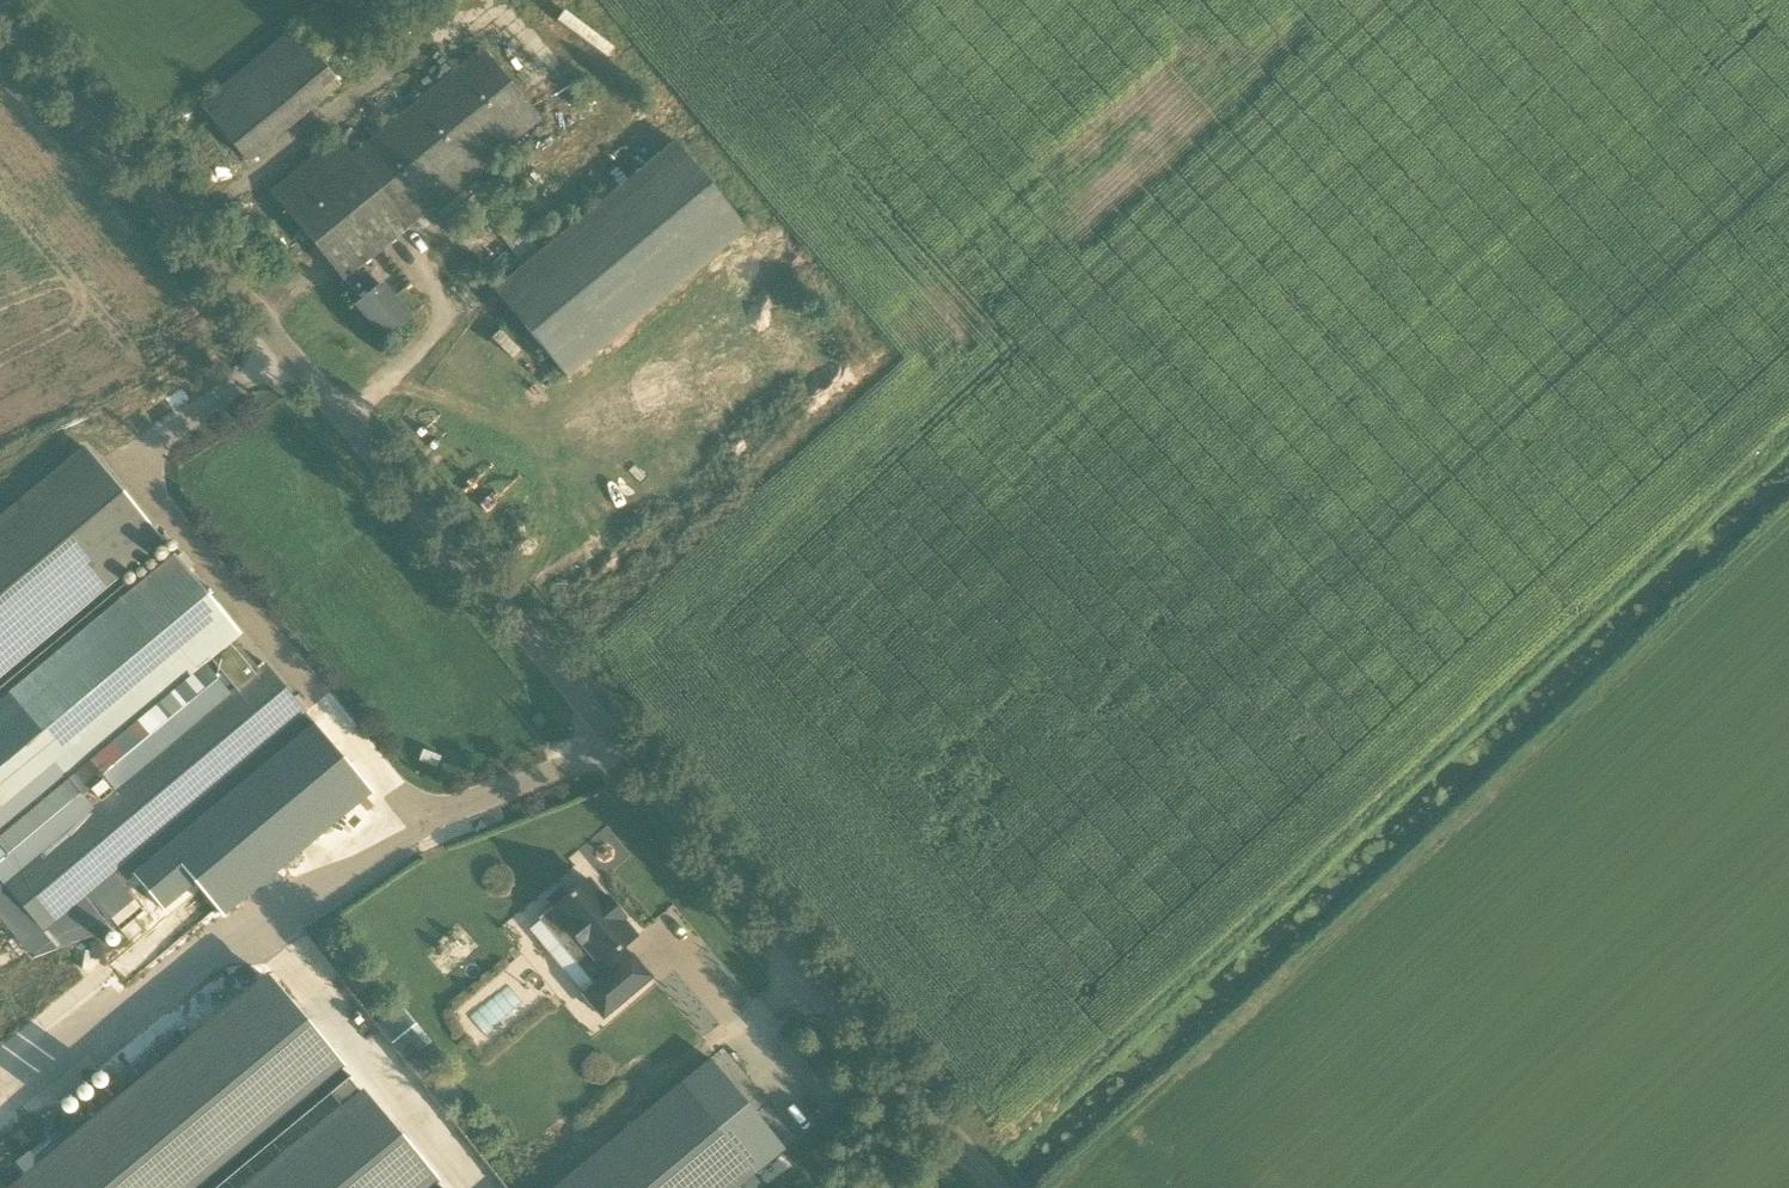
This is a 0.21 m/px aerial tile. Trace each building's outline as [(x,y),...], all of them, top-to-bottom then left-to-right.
[(560,8),(551,18),(601,57),(609,47),(560,8)] [(245,160),(337,84),(294,30),(201,106),(245,160)] [(540,120),(508,81),(482,49),(349,157),(335,138),(271,191),(343,279),(362,265),(429,210),(450,235),(481,210),(526,266),(496,290),(567,377),(747,229),(674,141),(540,253),(475,173),(540,120)] [(362,265),(343,279),(338,282),(384,338),(410,317),(386,288),(381,287),(362,265)] [(162,541),(83,447),(0,517),(0,676),(162,541)] [(132,918),(136,916),(138,918),(141,915),(117,886),(299,735),(299,736),(314,724),(263,663),(257,667),(234,639),(240,634),(186,570),(192,565),(182,553),(176,558),(175,556),(0,702),(0,878),(4,883),(0,886),(0,917),(34,958),(117,925),(128,938),(140,928),(132,918)] [(299,736),(129,879),(158,914),(249,838),(277,870),(372,791),(315,723),(314,724),(299,736)] [(627,960),(620,950),(643,932),(598,874),(576,891),(569,882),(555,893),(562,902),(561,903),(578,924),(565,934),(582,955),(594,945),(614,970),(590,990),(608,1013),(646,983),(627,960)] [(4,1187),(186,1187),(326,1068),(345,1090),(231,1187),(414,1187),(422,1180),(429,1187),(463,1187),(268,961),(4,1187)] [(411,1039),(398,1050),(431,1091),(443,1081),(436,1072),(449,1062),(430,1038),(418,1048),(411,1039)] [(786,1128),(709,1040),(536,1187),(716,1187),(786,1128)] [(11,1161),(0,1148),(0,1171),(11,1161)]
